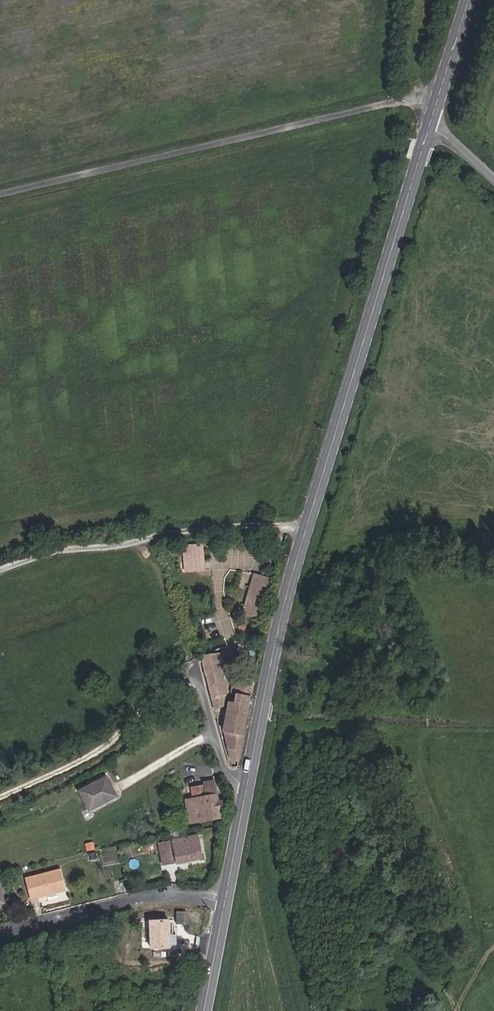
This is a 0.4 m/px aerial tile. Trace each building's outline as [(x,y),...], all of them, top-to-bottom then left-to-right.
[(191,551),(187,551),(188,565),(202,564),(200,547),(190,548),(191,551)] [(268,610),(275,585),(258,580),(251,604),(268,610)] [(203,661),(212,699),(228,694),(227,674),(217,673),(214,659),(203,661)] [(231,759),(236,760),(253,678),(247,683),(243,686),(238,705),(228,709),(224,731),(230,732),(228,746),(231,759)] [(76,789),(84,806),(113,793),(105,776),(76,789)] [(218,806),(217,797),(214,777),(202,778),(204,792),(187,794),(190,818),(219,814),(218,806)] [(195,836),(157,844),(162,867),(200,859),(195,836)] [(122,853),(131,852),(130,844),(120,845),(122,853)] [(145,871),(162,867),(157,844),(140,848),(145,871)] [(101,856),(99,847),(87,850),(89,859),(101,856)] [(59,874),(24,886),(31,906),(66,895),(59,874)] [(147,922),(147,949),(168,948),(166,921),(147,922)]
